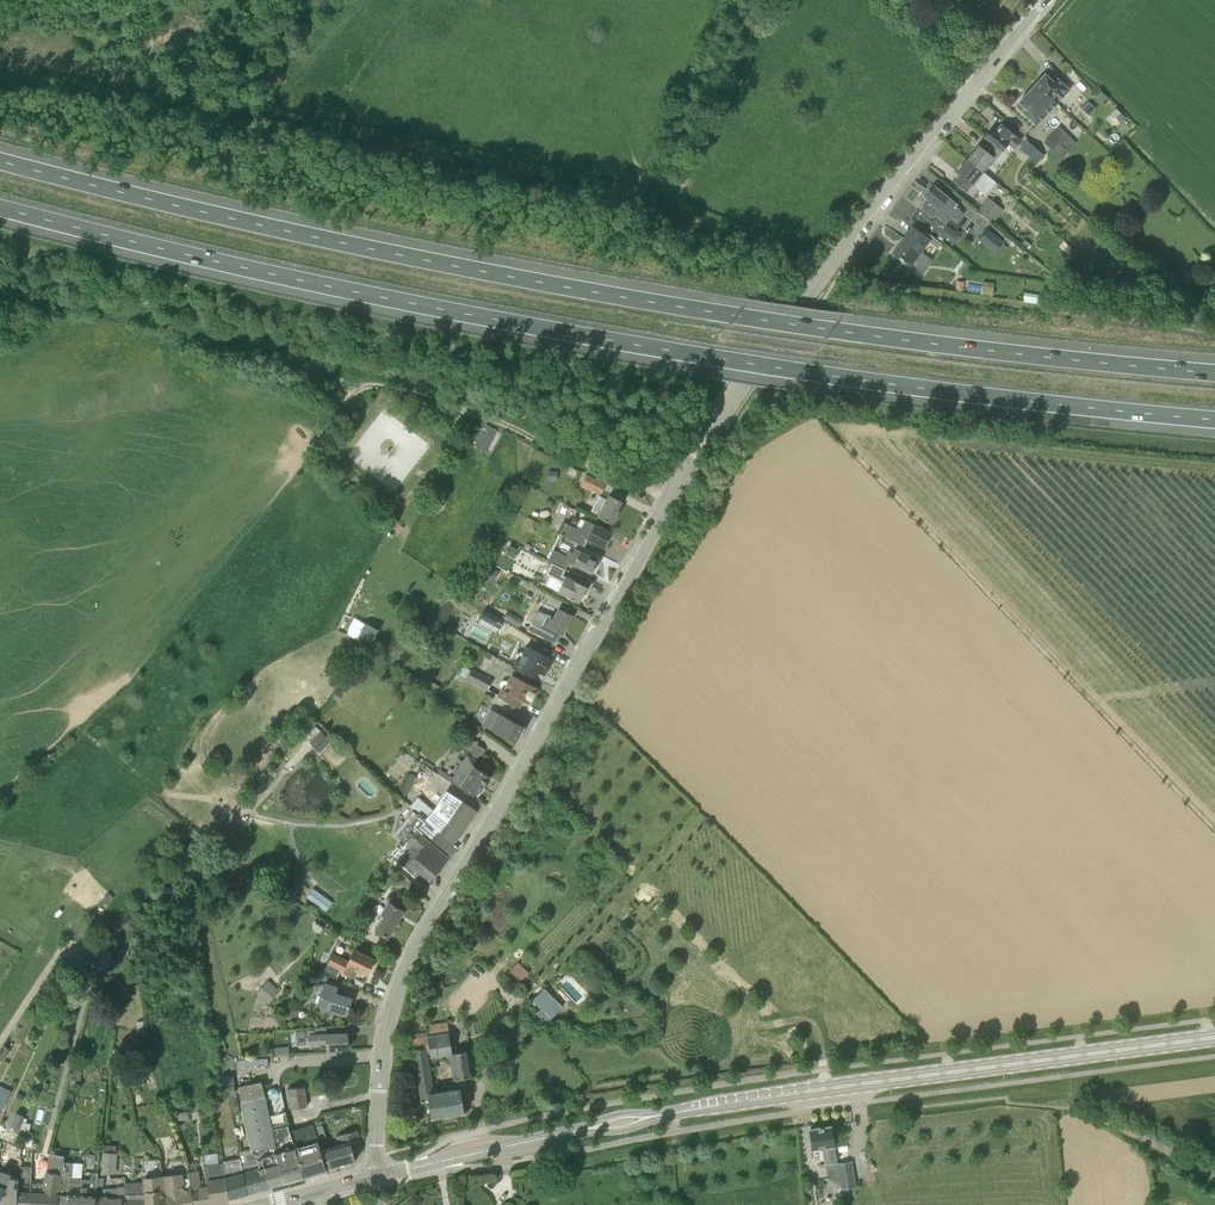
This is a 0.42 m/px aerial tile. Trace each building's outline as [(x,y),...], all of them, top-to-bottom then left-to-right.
[(1044,91),(1057,103),(1069,89),(1057,78),(1053,81),(1045,73),(1034,85),(1043,93),(1044,91)] [(1057,103),(1044,91),(1043,93),(1034,85),(1019,102),(1027,110),(1024,113),(1036,125),(1057,103)] [(1102,101),(1107,97),(1101,91),(1097,95),(1102,101)] [(992,129),(986,137),(1002,150),(1008,143),(1014,148),(1021,140),(1002,124),(995,132),(992,129)] [(1060,126),(1044,143),(1062,159),(1077,143),(1060,126)] [(991,164),(1002,150),(986,137),(968,159),(982,170),(988,163),(991,164)] [(1038,162),(1044,155),(1028,141),(1022,148),(1038,162)] [(982,170),(968,159),(957,172),(960,174),(954,182),(966,192),(973,184),(985,195),(996,183),(982,170)] [(932,216),(934,213),(944,221),(958,204),(934,185),(924,197),(929,200),(922,208),(932,216)] [(992,224),(1003,211),(988,197),(977,212),(992,224)] [(899,203),(891,214),(900,221),(908,210),(899,203)] [(922,233),(913,227),(904,240),(905,241),(900,247),(902,247),(897,254),(911,265),(922,274),(933,260),(922,251),(929,241),(938,248),(941,243),(925,230),(922,233)] [(1007,248),(1002,244),(1003,242),(987,229),(979,239),(995,252),(996,251),(1001,255),(1007,248)] [(950,241),(955,244),(961,237),(956,233),(950,241)] [(1031,244),(1025,240),(1021,244),(1027,249),(1031,244)] [(985,280),(983,294),(994,295),(995,281),(985,280)] [(485,452),(497,430),(484,423),(472,445),(485,452)] [(601,495),(606,484),(586,473),(581,484),(601,495)] [(593,511),(599,515),(598,516),(613,524),(620,511),(618,510),(622,501),(609,495),(607,499),(601,496),(593,511)] [(595,525),(590,522),(585,519),(581,528),(578,526),(576,528),(563,522),(557,533),(561,535),(584,546),(588,538),(604,547),(611,534),(595,525)] [(516,559),(519,551),(509,546),(505,553),(516,559)] [(575,548),(572,553),(569,562),(575,564),(592,573),(599,560),(575,548)] [(552,563),(565,570),(569,562),(564,559),(565,556),(553,550),(548,560),(552,563)] [(565,570),(552,563),(546,574),(557,581),(553,590),(579,603),(587,586),(570,577),(563,574),(565,570)] [(484,573),(493,581),(500,572),(492,564),(484,573)] [(563,633),(572,615),(559,609),(554,617),(551,616),(547,625),(563,633)] [(500,629),(504,621),(484,610),(480,618),(500,629)] [(519,628),(523,621),(508,612),(504,618),(519,628)] [(362,629),(359,636),(370,642),(377,629),(366,623),(362,629)] [(348,630),(359,636),(362,629),(352,624),(348,630)] [(545,674),(553,659),(527,646),(520,660),(518,659),(514,667),(535,678),(539,671),(545,674)] [(472,671),(460,664),(456,673),(467,679),(467,680),(488,690),(493,680),(473,669),(472,671)] [(537,688),(512,674),(508,681),(506,680),(498,696),(520,707),(523,700),(529,703),(537,688)] [(339,686),(334,683),(327,694),(332,697),(339,686)] [(517,742),(525,727),(499,713),(490,709),(483,724),(491,728),(517,742)] [(314,739),(321,731),(316,726),(309,735),(314,739)] [(319,750),(330,739),(321,731),(314,739),(311,742),(319,750)] [(462,748),(469,753),(476,742),(470,738),(462,748)] [(476,743),(468,754),(478,761),(486,750),(476,743)] [(478,795),(491,776),(475,765),(478,761),(468,754),(452,778),(478,795)] [(411,773),(399,795),(404,799),(417,776),(411,773)] [(426,819),(454,844),(464,832),(478,811),(453,794),(454,792),(449,788),(434,811),(426,819)] [(458,848),(454,844),(426,819),(419,813),(414,809),(405,820),(410,824),(409,825),(387,847),(400,860),(414,874),(426,886),(431,880),(458,848)] [(325,911),(332,902),(316,890),(309,899),(325,911)] [(388,938),(404,911),(389,902),(383,914),(385,915),(376,930),(383,935),(388,938)] [(368,974),(375,959),(355,949),(349,963),(333,955),(325,970),(338,977),(341,969),(345,971),(344,972),(354,977),(358,969),(368,974)] [(269,1004),(280,991),(268,980),(257,992),(269,1004)] [(337,987),(325,983),(324,986),(320,984),(318,992),(322,993),(318,1005),(347,1014),(352,998),(335,993),(337,987)] [(298,1021),(301,1010),(289,1007),(286,1019),(298,1021)] [(425,1037),(427,1049),(430,1048),(431,1057),(446,1055),(447,1059),(451,1059),(453,1079),(475,1075),(471,1049),(453,1052),(453,1050),(447,1021),(423,1026),(425,1037)] [(319,1035),(319,1028),(294,1030),(294,1038),(303,1037),(303,1044),(328,1043),(328,1049),(348,1048),(347,1033),(319,1035)] [(147,1043),(146,1029),(138,1029),(139,1044),(147,1043)] [(465,1112),(463,1098),(461,1087),(434,1091),(427,1049),(425,1037),(412,1039),(422,1101),(429,1100),(432,1117),(465,1112)] [(11,1050),(3,1045),(0,1050),(0,1059),(4,1061),(11,1050)] [(275,1055),(290,1054),(289,1047),(274,1048),(275,1055)] [(239,1111),(234,1085),(231,1074),(221,1077),(223,1088),(225,1094),(227,1093),(231,1112),(239,1111)] [(131,1087),(141,1086),(139,1075),(129,1076),(131,1087)] [(289,1125),(272,1129),(262,1082),(239,1087),(252,1148),(254,1155),(257,1154),(260,1162),(264,1161),(266,1168),(266,1167),(271,1185),(304,1176),(291,1131),(289,1125)] [(292,1108),(307,1106),(304,1087),(288,1088),(292,1108)] [(3,1108),(12,1091),(5,1088),(0,1099),(0,1106),(3,1108)] [(23,1102),(26,1096),(18,1092),(15,1098),(23,1102)] [(177,1121),(189,1119),(188,1111),(176,1113),(177,1121)] [(19,1130),(24,1116),(15,1112),(10,1126),(19,1130)] [(313,1124),(291,1131),(304,1176),(327,1169),(313,1124)] [(836,1161),(831,1125),(810,1129),(813,1148),(822,1147),(825,1163),(826,1163),(836,1161)] [(330,1168),(356,1160),(351,1145),(361,1142),(357,1130),(337,1136),(340,1145),(325,1149),(330,1168)] [(218,1142),(224,1162),(229,1199),(248,1193),(242,1163),(241,1158),(236,1159),(232,1139),(218,1142)] [(117,1170),(118,1152),(118,1145),(104,1144),(103,1169),(117,1170)] [(266,1168),(264,1161),(260,1162),(257,1154),(254,1155),(252,1148),(240,1150),(241,1158),(242,1163),(248,1193),(262,1189),(262,1186),(266,1185),(266,1187),(271,1185),(266,1167),(266,1168)] [(207,1161),(219,1160),(218,1151),(207,1152),(207,1161)] [(28,1204),(58,1204),(62,1162),(63,1155),(50,1153),(47,1172),(46,1172),(43,1190),(31,1190),(31,1193),(29,1193),(28,1204)] [(63,1155),(62,1162),(58,1204),(96,1204),(97,1196),(98,1186),(99,1178),(99,1173),(91,1172),(91,1180),(72,1178),(73,1162),(64,1161),(65,1155),(63,1155)] [(836,1161),(826,1163),(828,1178),(840,1183),(840,1189),(856,1186),(852,1161),(836,1164),(836,1161)] [(191,1183),(194,1204),(200,1204),(229,1201),(229,1199),(224,1162),(205,1165),(208,1185),(202,1186),(199,1170),(188,1172),(189,1178),(190,1183),(191,1183)] [(18,1204),(28,1204),(29,1193),(31,1193),(31,1190),(31,1183),(32,1166),(20,1165),(20,1178),(18,1178),(18,1204)] [(2,1203),(9,1185),(11,1177),(12,1174),(2,1170),(0,1175),(0,1203),(2,1203)] [(189,1178),(183,1178),(183,1173),(162,1175),(164,1199),(167,1199),(167,1204),(194,1204),(191,1183),(190,1183),(189,1178)] [(167,1199),(164,1199),(162,1175),(145,1177),(147,1204),(167,1204),(167,1199)] [(8,1204),(18,1204),(18,1178),(11,1177),(9,1185),(2,1203),(8,1204)] [(145,1177),(142,1177),(143,1183),(126,1184),(126,1188),(126,1192),(126,1204),(147,1204),(145,1177)] [(126,1192),(126,1188),(103,1189),(104,1196),(97,1196),(96,1204),(126,1204),(126,1192)]
